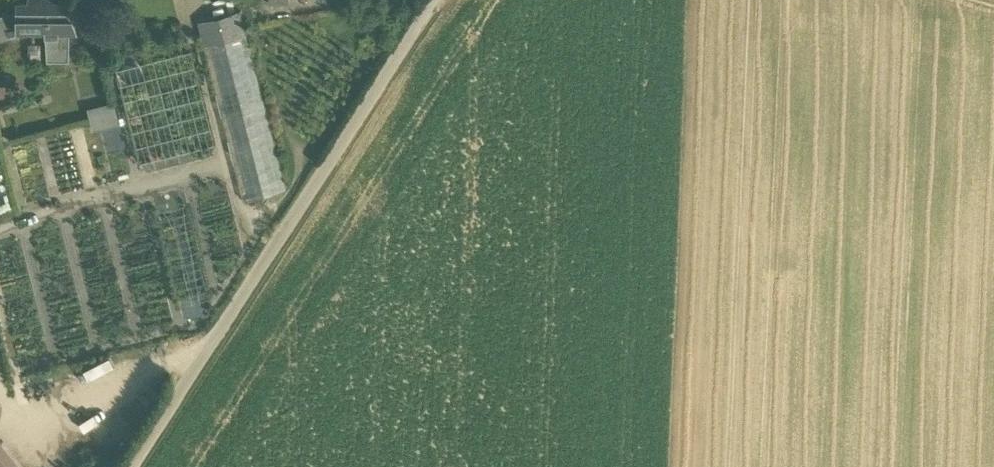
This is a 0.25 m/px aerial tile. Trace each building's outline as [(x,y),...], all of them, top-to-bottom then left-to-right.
[(29,1),(18,0),(18,12),(18,30),(45,30),(47,61),(69,61),(69,31),(76,31),(73,16),(80,17),(76,1),(55,1),(54,0),(29,0),(29,1)] [(241,10),(197,21),(243,200),(287,189),(245,27),(245,24),(241,10)] [(0,16),(0,40),(18,36),(18,30),(18,12),(0,16)] [(109,98),(82,106),(88,127),(115,119),(109,98)] [(0,438),(0,466),(23,466),(0,438)]
